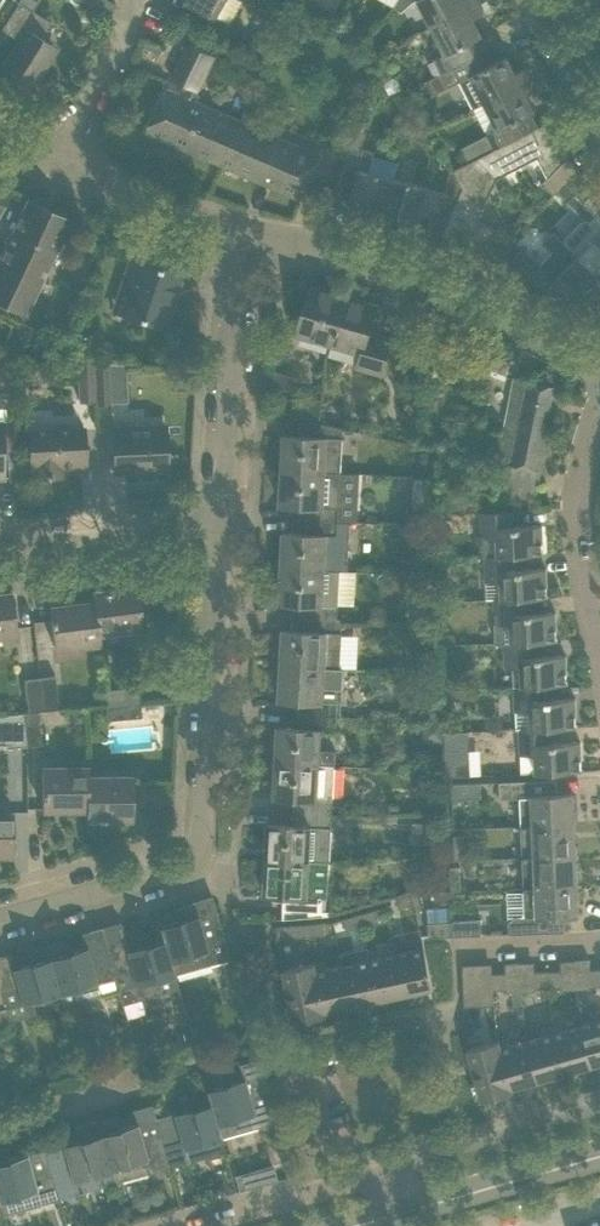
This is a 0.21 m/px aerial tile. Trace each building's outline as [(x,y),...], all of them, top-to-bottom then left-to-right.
[(13,11),(0,31),(1,32),(2,30),(17,40),(1,64),(34,85),(45,68),(47,70),(48,69),(44,66),(53,52),(51,46),(40,38),(50,22),(35,12),(42,3),(37,0),(20,0),(19,2),(13,11)] [(112,18),(115,5),(107,0),(91,0),(88,5),(112,18)] [(215,18),(225,0),(182,0),(215,18)] [(432,27),(478,2),(477,0),(419,0),(432,27)] [(265,2),(260,11),(282,23),(287,14),(265,2)] [(478,2),(432,27),(445,54),(435,59),(442,73),(486,50),(480,37),(481,36),(473,19),(484,13),(478,2)] [(282,23),(260,11),(255,20),(277,32),(282,23)] [(247,52),(264,61),(275,40),(257,31),(247,52)] [(147,132),(219,163),(230,139),(235,141),(244,122),(192,99),(211,55),(185,43),(170,77),(188,85),(184,95),(166,88),(147,132)] [(486,50),(442,73),(450,87),(462,81),(474,107),(531,78),(526,68),(515,73),(506,56),(493,63),(486,50)] [(531,78),(474,107),(494,148),(495,148),(537,127),(530,114),(534,112),(526,95),(537,89),(531,78)] [(415,96),(402,103),(410,117),(414,115),(422,110),(415,96)] [(410,117),(406,133),(433,141),(434,135),(431,129),(422,110),(414,115),(410,117)] [(537,127),(474,159),(497,180),(538,160),(548,178),(542,185),(554,196),(557,192),(580,169),(578,168),(577,168),(567,158),(570,155),(552,119),(537,127)] [(319,154),(244,122),(235,141),(230,139),(219,163),(300,198),(319,154)] [(352,145),(340,174),(331,194),(333,194),(333,193),(350,198),(349,204),(384,213),(393,177),(371,171),(376,151),(352,145)] [(460,196),(444,226),(440,236),(476,253),(479,249),(489,259),(489,260),(491,262),(513,238),(502,227),(499,230),(480,222),(497,180),(474,159),(472,159),(452,170),(463,190),(460,196)] [(449,169),(443,191),(460,196),(463,190),(452,170),(451,169),(449,169)] [(580,169),(557,192),(586,219),(564,243),(598,276),(599,275),(599,212),(585,184),(590,179),(580,169)] [(443,191),(393,177),(384,213),(418,223),(421,214),(431,217),(429,221),(431,221),(431,220),(444,226),(460,196),(443,191)] [(9,191),(0,186),(0,210),(9,191)] [(17,221),(0,257),(0,300),(26,313),(70,219),(27,199),(17,221)] [(513,238),(491,262),(501,272),(506,267),(549,287),(553,284),(557,288),(555,293),(557,297),(561,299),(566,297),(575,289),(581,294),(598,276),(564,243),(555,234),(545,244),(555,253),(544,265),(513,238)] [(131,256),(123,279),(113,310),(164,327),(182,273),(131,256)] [(329,343),(343,296),(311,286),(296,333),(329,343)] [(376,306),(343,296),(329,343),(361,353),(358,365),(382,373),(392,341),(368,334),(376,306)] [(423,328),(419,368),(457,374),(459,362),(462,341),(423,328)] [(462,341),(459,362),(474,367),(505,378),(512,358),(462,341)] [(96,399),(94,362),(76,361),(78,400),(96,399)] [(94,362),(96,399),(96,404),(110,403),(108,363),(94,362)] [(501,428),(496,454),(509,456),(507,464),(541,471),(558,386),(514,377),(504,429),(501,428)] [(284,434),(282,469),(324,472),(340,472),(343,427),(321,423),(300,418),(298,435),(284,434)] [(84,464),(83,440),(82,428),(69,428),(68,424),(53,425),(53,429),(30,430),(31,469),(33,469),(33,476),(63,475),(63,465),(84,464)] [(165,426),(141,427),(112,429),(114,472),(167,470),(165,426)] [(324,472),(282,469),(280,504),(300,505),(299,519),(338,521),(339,506),(322,505),(324,472)] [(420,485),(408,485),(407,497),(420,498),(420,485)] [(512,511),(488,512),(480,512),(481,538),(496,537),(497,555),(516,554),(516,555),(543,554),(541,525),(513,526),(512,511)] [(338,521),(299,519),(298,533),(283,532),(282,567),(325,569),(348,570),(349,554),(336,553),(338,521)] [(516,554),(497,555),(484,556),(485,581),(501,581),(501,599),(526,598),(547,597),(546,568),(517,569),(516,555),(516,554)] [(325,569),(282,567),(280,602),(299,603),(299,617),(337,618),(338,603),(323,602),(325,569)] [(98,632),(118,630),(142,627),(137,586),(92,592),(93,602),(94,601),(98,632)] [(14,616),(11,592),(0,594),(0,635),(16,633),(14,616)] [(526,598),(501,599),(494,599),(496,643),(504,643),(536,641),(556,641),(555,612),(527,613),(526,598)] [(94,601),(93,602),(49,607),(54,648),(100,642),(98,632),(94,601)] [(283,630),(281,665),(323,667),(340,667),(342,618),(337,618),(299,617),(298,630),(283,630)] [(454,632),(442,632),(443,644),(455,644),(454,632)] [(537,656),(536,641),(504,643),(505,668),(520,667),(521,685),(521,686),(546,685),(566,684),(565,655),(537,656)] [(420,656),(420,673),(434,674),(435,656),(420,656)] [(323,667),(281,665),(279,700),(299,701),(298,714),(337,716),(348,717),(348,706),(338,705),(338,701),(321,700),(323,667)] [(55,675),(40,677),(44,710),(59,708),(55,675)] [(44,710),(40,677),(24,679),(29,711),(38,711),(44,710)] [(521,686),(521,685),(514,686),(516,729),(519,729),(530,729),(551,728),(576,727),(575,698),(546,699),(546,685),(521,686)] [(138,686),(114,689),(105,690),(107,706),(140,702),(138,686)] [(91,691),(93,707),(107,706),(105,690),(105,689),(91,691)] [(140,702),(107,706),(109,721),(142,717),(140,702)] [(428,703),(427,720),(442,721),(442,703),(428,703)] [(38,711),(29,711),(22,712),(27,745),(42,743),(38,711)] [(7,714),(3,715),(8,748),(27,745),(22,712),(7,714)] [(337,716),(298,714),(298,728),(278,727),(276,762),(334,765),(335,750),(319,749),(320,731),(336,732),(337,716)] [(423,723),(422,744),(441,744),(442,724),(423,723)] [(530,729),(519,729),(521,773),(557,772),(581,771),(580,741),(551,743),(551,728),(530,729)] [(448,776),(472,775),(470,733),(446,734),(448,776)] [(334,765),(276,762),(274,796),(294,798),(293,811),(331,814),(334,765)] [(87,776),(89,776),(89,768),(41,768),(42,808),(86,808),(87,808),(87,776)] [(432,787),(425,769),(409,776),(417,794),(432,787)] [(132,776),(89,776),(87,776),(87,808),(86,808),(86,818),(132,818),(132,776)] [(573,793),(557,793),(556,779),(499,781),(500,798),(519,797),(521,826),(574,824),(573,793)] [(480,798),(480,782),(451,783),(451,799),(480,798)] [(331,814),(293,811),(292,825),(268,824),(266,859),(315,861),(315,863),(327,863),(329,829),(330,829),(331,814)] [(0,813),(0,854),(12,854),(12,812),(0,813)] [(574,824),(521,826),(522,857),(576,854),(574,824)] [(424,848),(438,849),(438,827),(425,827),(424,848)] [(463,835),(453,836),(454,861),(464,860),(463,835)] [(420,853),(421,879),(446,878),(445,850),(420,853)] [(576,854),(522,857),(524,887),(577,885),(576,854)] [(315,861),(266,859),(264,893),(283,895),(283,909),(307,910),(321,911),(322,896),(313,895),(315,863),(315,861)] [(458,866),(450,867),(451,892),(454,891),(460,891),(458,866)] [(524,887),(525,916),(515,917),(508,923),(509,934),(564,931),(564,923),(570,923),(570,916),(578,916),(577,885),(524,887)] [(451,892),(434,892),(435,902),(454,901),(454,891),(451,892)] [(229,959),(212,896),(191,902),(196,915),(158,926),(163,940),(173,975),(174,975),(229,959)] [(402,912),(416,908),(412,896),(398,900),(402,912)] [(374,912),(358,916),(361,928),(377,923),(374,912)] [(361,928),(358,916),(341,921),(345,932),(361,928)] [(452,920),(453,936),(482,935),(481,919),(452,920)] [(453,936),(452,920),(427,922),(428,937),(453,936)] [(119,922),(101,927),(105,941),(104,942),(118,990),(122,1005),(140,1000),(141,1000),(178,988),(174,975),(173,975),(163,940),(128,950),(119,922)] [(308,923),(309,936),(325,935),(324,922),(308,923)] [(309,936),(308,923),(292,925),(293,937),(309,936)] [(293,937),(292,925),(276,926),(277,939),(293,937)] [(85,947),(48,957),(58,993),(62,1007),(118,990),(104,942),(105,941),(101,927),(81,933),(85,947)] [(414,950),(397,953),(405,994),(433,988),(423,940),(412,942),(414,950)] [(405,994),(397,953),(379,957),(377,950),(368,952),(378,1000),(405,994)] [(378,1000),(368,952),(359,954),(360,961),(343,965),(352,1005),(378,1000)] [(48,957),(13,967),(9,954),(0,956),(0,995),(4,1007),(58,993),(48,957)] [(591,986),(590,969),(589,959),(575,960),(576,989),(591,989),(591,986)] [(576,989),(575,960),(560,961),(560,970),(561,987),(561,990),(576,989)] [(352,1005),(343,965),(325,968),(324,961),(315,963),(320,989),(325,1011),(352,1005)] [(505,973),(492,973),(493,990),(506,990),(506,992),(521,992),(520,962),(505,963),(505,973)] [(306,964),(283,969),(288,995),(320,989),(315,963),(306,964)] [(493,990),(492,973),(492,963),(477,964),(478,993),(479,1006),(494,1005),(493,990)] [(591,986),(599,986),(599,969),(590,969),(591,986)] [(561,987),(560,970),(547,971),(548,988),(561,987)] [(548,988),(547,971),(535,971),(535,988),(548,988)] [(325,1011),(320,989),(288,995),(294,1021),(325,1014),(325,1011)] [(478,993),(463,993),(464,1006),(479,1006),(478,993)] [(145,1014),(141,1000),(140,1000),(122,1005),(126,1019),(145,1014)] [(595,1013),(597,1020),(580,1025),(591,1065),(599,1063),(599,1012),(595,1013)] [(591,1065),(580,1025),(562,1030),(560,1023),(551,1026),(565,1073),(591,1065)] [(544,1035),(527,1040),(538,1080),(565,1073),(551,1026),(542,1028),(544,1035)] [(538,1080),(527,1040),(510,1045),(508,1038),(499,1041),(505,1065),(512,1088),(538,1080)] [(499,1041),(491,1043),(467,1050),(475,1075),(493,1069),(505,1065),(499,1041)] [(141,1071),(174,1062),(170,1049),(149,1055),(146,1042),(134,1046),(141,1071)] [(63,1049),(70,1075),(81,1072),(74,1046),(63,1049)] [(242,1078),(205,1089),(209,1103),(210,1102),(220,1137),(276,1121),(258,1059),(238,1065),(242,1078)] [(505,1065),(493,1069),(475,1075),(482,1100),(513,1091),(512,1088),(505,1065)] [(209,1103),(155,1118),(154,1118),(159,1136),(168,1167),(224,1151),(220,1137),(210,1102),(209,1103)] [(139,1122),(99,1134),(113,1183),(168,1167),(159,1136),(154,1118),(155,1118),(152,1104),(150,1104),(151,1108),(146,1107),(142,1109),(138,1113),(137,1118),(139,1122)] [(113,1183),(99,1134),(95,1120),(75,1126),(79,1140),(44,1150),(58,1199),(113,1183)] [(0,1162),(0,1211),(1,1215),(58,1199),(44,1150),(0,1162)] [(277,1180),(273,1166),(256,1171),(260,1185),(277,1180)]
